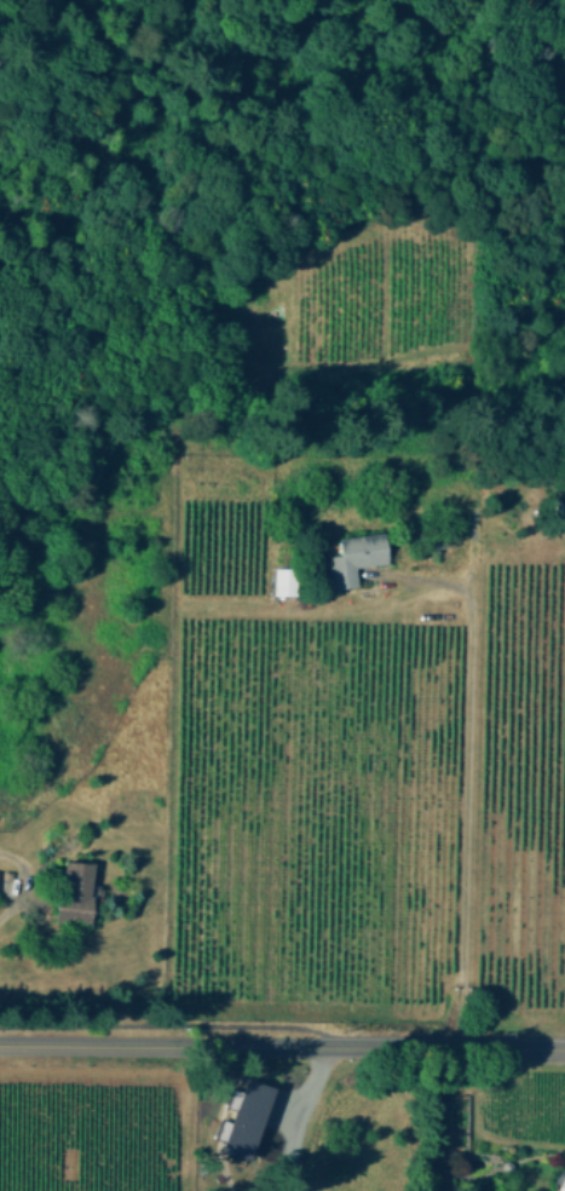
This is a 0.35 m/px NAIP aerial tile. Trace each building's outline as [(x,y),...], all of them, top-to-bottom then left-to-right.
[(324,558),(328,592),(352,588),(350,569),(382,565),(379,535),(333,540),(334,557),(324,558)] [(289,597),(289,571),(271,571),(271,597),(289,597)] [(90,865),(57,863),(52,922),(85,925),(90,865)] [(264,1086),(236,1078),(225,1124),(211,1121),(206,1143),(247,1152),(264,1086)] [(557,1170),(553,1190),(564,1190),(564,1172),(557,1170)]
